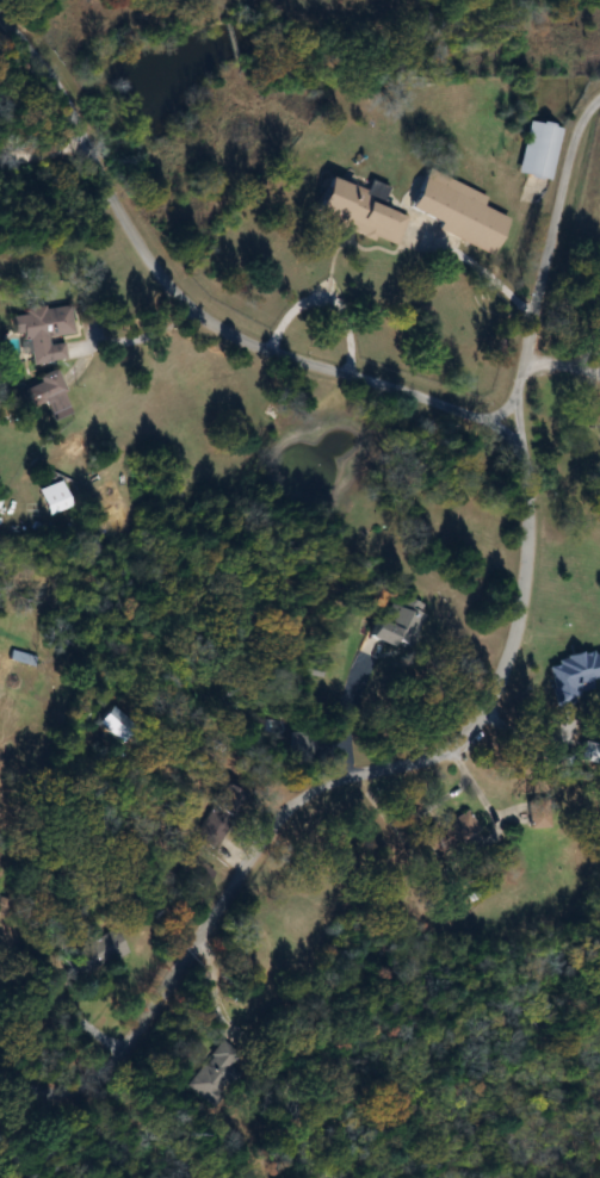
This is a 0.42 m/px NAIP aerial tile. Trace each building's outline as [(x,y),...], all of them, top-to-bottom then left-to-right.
[(561,128),(526,122),(516,177),(550,184),(561,128)] [(433,232),(490,256),(505,220),(480,209),(485,197),(423,171),(406,211),(436,224),(433,232)] [(307,219),(395,247),(404,218),(379,210),(386,189),(365,182),(362,191),(320,178),(307,219)] [(64,361),(61,339),(72,338),(67,306),(7,315),(11,340),(26,338),(30,367),(64,361)] [(44,405),(47,415),(66,410),(56,371),(35,377),(37,384),(23,388),(29,409),(44,405)] [(370,621),(364,639),(407,655),(424,608),(393,597),(382,625),(370,621)] [(243,798),(225,785),(208,810),(226,823),(243,798)] [(477,834),(464,811),(417,837),(430,860),(477,834)] [(527,829),(542,829),(542,813),(527,813),(527,829)] [(178,875),(203,891),(214,874),(190,857),(178,875)] [(60,958),(72,983),(128,956),(115,930),(60,958)] [(186,1088),(215,1110),(246,1070),(238,1063),(243,1056),(223,1041),(186,1088)]
